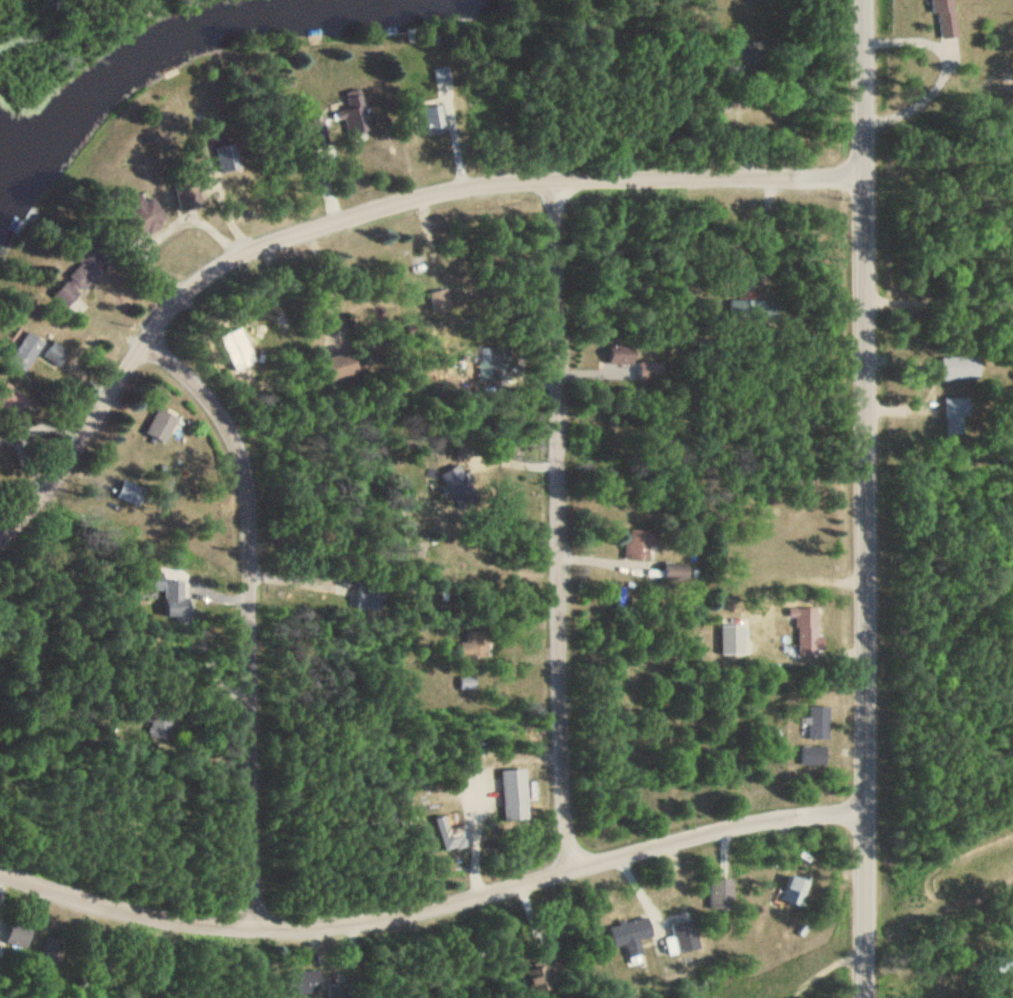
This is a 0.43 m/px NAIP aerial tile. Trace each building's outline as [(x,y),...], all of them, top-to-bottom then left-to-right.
[(955,0),(933,0),(937,39),(958,37),(955,0)] [(314,149),(331,145),(325,119),(309,122),(314,149)] [(149,190),(126,203),(130,211),(115,219),(128,243),(167,222),(149,190)] [(76,316),(86,305),(77,298),(116,256),(99,240),(50,293),(76,316)] [(453,304),(446,288),(429,296),(435,311),(453,304)] [(729,322),(778,322),(778,300),(729,300),(729,322)] [(30,363),(45,343),(29,332),(15,351),(30,363)] [(42,356),(59,367),(67,354),(51,343),(42,356)] [(638,364),(638,344),(603,344),(603,364),(638,364)] [(332,382),(362,373),(355,350),(325,359),(332,382)] [(981,357),(942,357),(942,379),(981,379),(981,357)] [(965,435),(965,417),(971,417),(971,398),(944,398),(944,435),(965,435)] [(177,418),(154,410),(146,437),(169,444),(177,418)] [(451,494),(469,482),(458,465),(440,476),(451,494)] [(625,560),(649,560),(649,547),(659,547),(659,531),(625,531),(625,560)] [(690,565),(665,564),(665,581),(690,581),(690,565)] [(186,597),(186,582),(177,582),(177,597),(186,597)] [(358,607),(370,607),(370,585),(358,585),(358,607)] [(798,656),(821,656),(821,623),(798,623),(798,656)] [(488,632),(462,632),(462,658),(488,658),(488,632)] [(808,740),(830,740),(830,707),(808,707),(808,740)] [(147,710),(147,739),(171,739),(171,710),(147,710)] [(827,748),(800,748),(800,767),(827,767),(827,748)] [(502,808),(528,807),(526,768),(501,769),(502,808)] [(444,853),(468,844),(457,811),(433,820),(444,853)] [(810,882),(790,875),(781,900),(800,908),(810,882)] [(733,910),(733,881),(709,881),(709,910),(733,910)] [(668,956),(700,948),(693,919),(661,926),(668,956)] [(641,945),(635,921),(609,928),(615,952),(641,945)] [(999,960),(1000,973),(1012,972),(1012,958),(999,960)] [(551,961),(535,982),(551,994),(567,973),(551,961)] [(294,995),(325,995),(325,975),(294,975),(294,995)]
